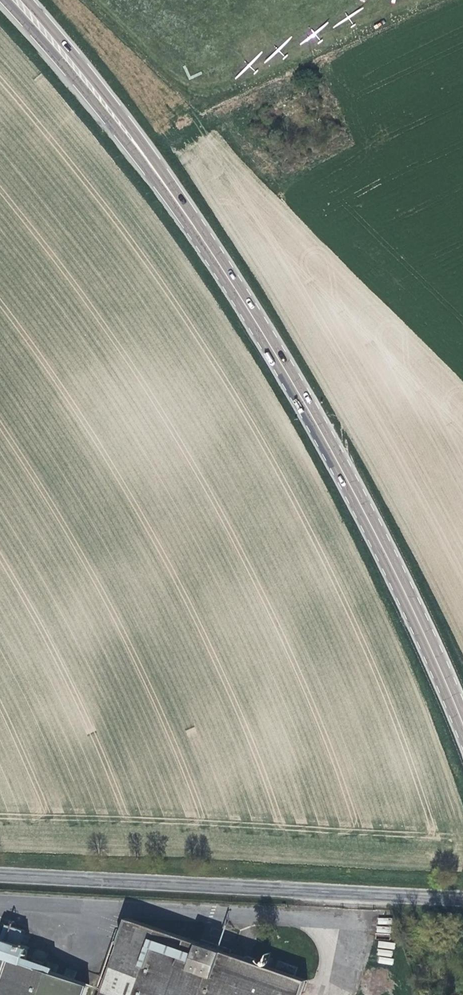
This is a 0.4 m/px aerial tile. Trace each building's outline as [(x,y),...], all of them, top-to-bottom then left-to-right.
[(93,994),(303,994),(307,982),(123,922),(95,989),(93,994)] [(0,956),(0,994),(93,994),(95,989),(0,956)]
